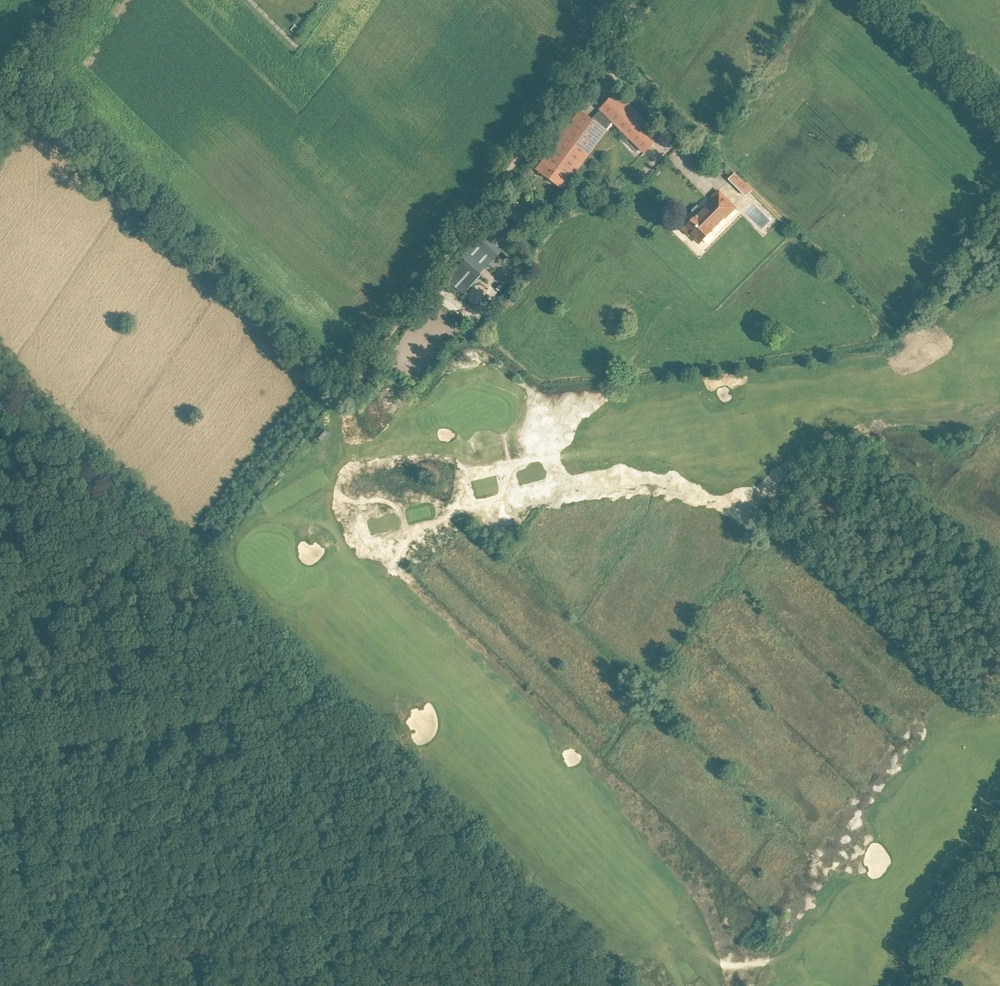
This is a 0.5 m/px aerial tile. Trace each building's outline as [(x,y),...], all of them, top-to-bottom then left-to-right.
[(563,189),(613,122),(644,153),(661,136),(617,92),(600,109),(601,110),(592,119),(580,110),(537,170),(563,189)] [(745,195),(752,189),(735,171),(728,178),(745,195)] [(736,208),(731,204),(718,191),(709,200),(712,202),(703,211),(702,210),(696,215),(697,216),(683,230),(689,236),(690,234),(700,243),(712,230),(711,230),(725,216),(727,217),(736,208)] [(462,257),(450,271),(453,273),(447,279),(453,284),(464,294),(481,275),(480,273),(502,251),(485,234),(462,257)] [(322,427),(315,435),(321,440),(327,432),(322,427)] [(417,717),(418,742),(433,741),(432,717),(417,717)]
